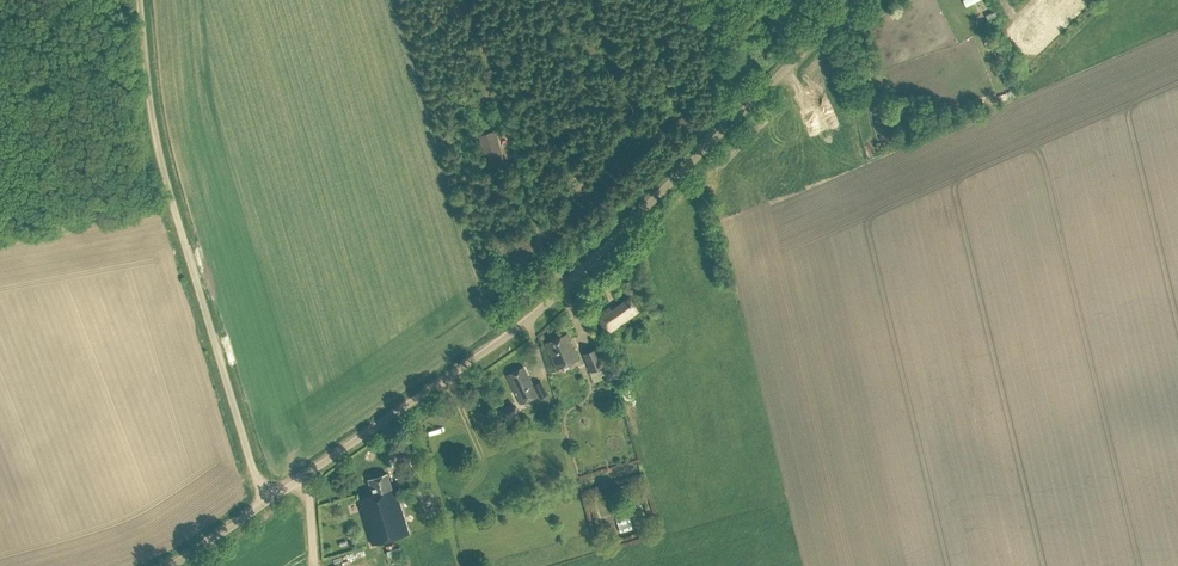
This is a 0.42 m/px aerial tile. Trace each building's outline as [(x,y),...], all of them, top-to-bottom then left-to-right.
[(612,310),(609,307),(599,314),(611,331),(639,311),(630,298),(612,310)] [(571,345),(566,333),(545,343),(557,369),(580,358),(573,344),(571,345)] [(583,354),(590,372),(607,365),(599,347),(583,354)] [(541,380),(533,383),(526,370),(523,371),(521,366),(506,374),(521,403),(539,393),(541,397),(547,393),(541,380)] [(496,408),(502,420),(518,412),(511,400),(496,408)] [(357,498),(370,544),(407,533),(394,487),(389,489),(385,473),(367,479),(371,494),(357,498)] [(631,516),(616,520),(620,532),(635,528),(631,516)]
